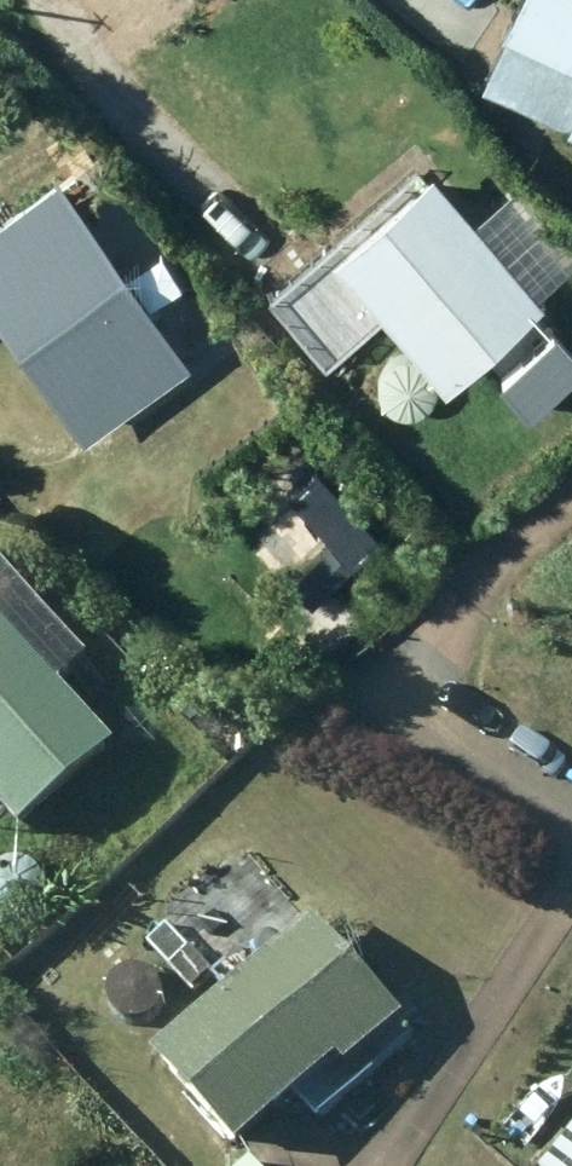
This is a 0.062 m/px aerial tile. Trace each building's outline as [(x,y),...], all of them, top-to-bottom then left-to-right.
[(502,5),(472,62),(571,114),(571,0),(493,0),(502,5)] [(48,149),(0,183),(0,304),(78,417),(184,342),(48,149)] [(408,150),(256,268),(305,332),(366,283),(415,343),(386,366),(418,406),(445,385),(433,371),(536,290),(425,150),(415,159),(408,150)] [(525,383),(553,416),(571,400),(571,352),(568,347),(525,383)] [(0,587),(0,781),(28,813),(124,729),(0,587)] [(319,900),(163,1038),(246,1131),(349,1042),(354,1047),(407,1002),(319,900)] [(149,934),(196,985),(216,967),(170,916),(149,934)] [(88,968),(88,988),(108,987),(107,967),(88,968)] [(539,1146),(560,1165),(571,1165),(571,1111),(539,1146)] [(251,1149),(233,1165),(269,1165),(251,1149)]
